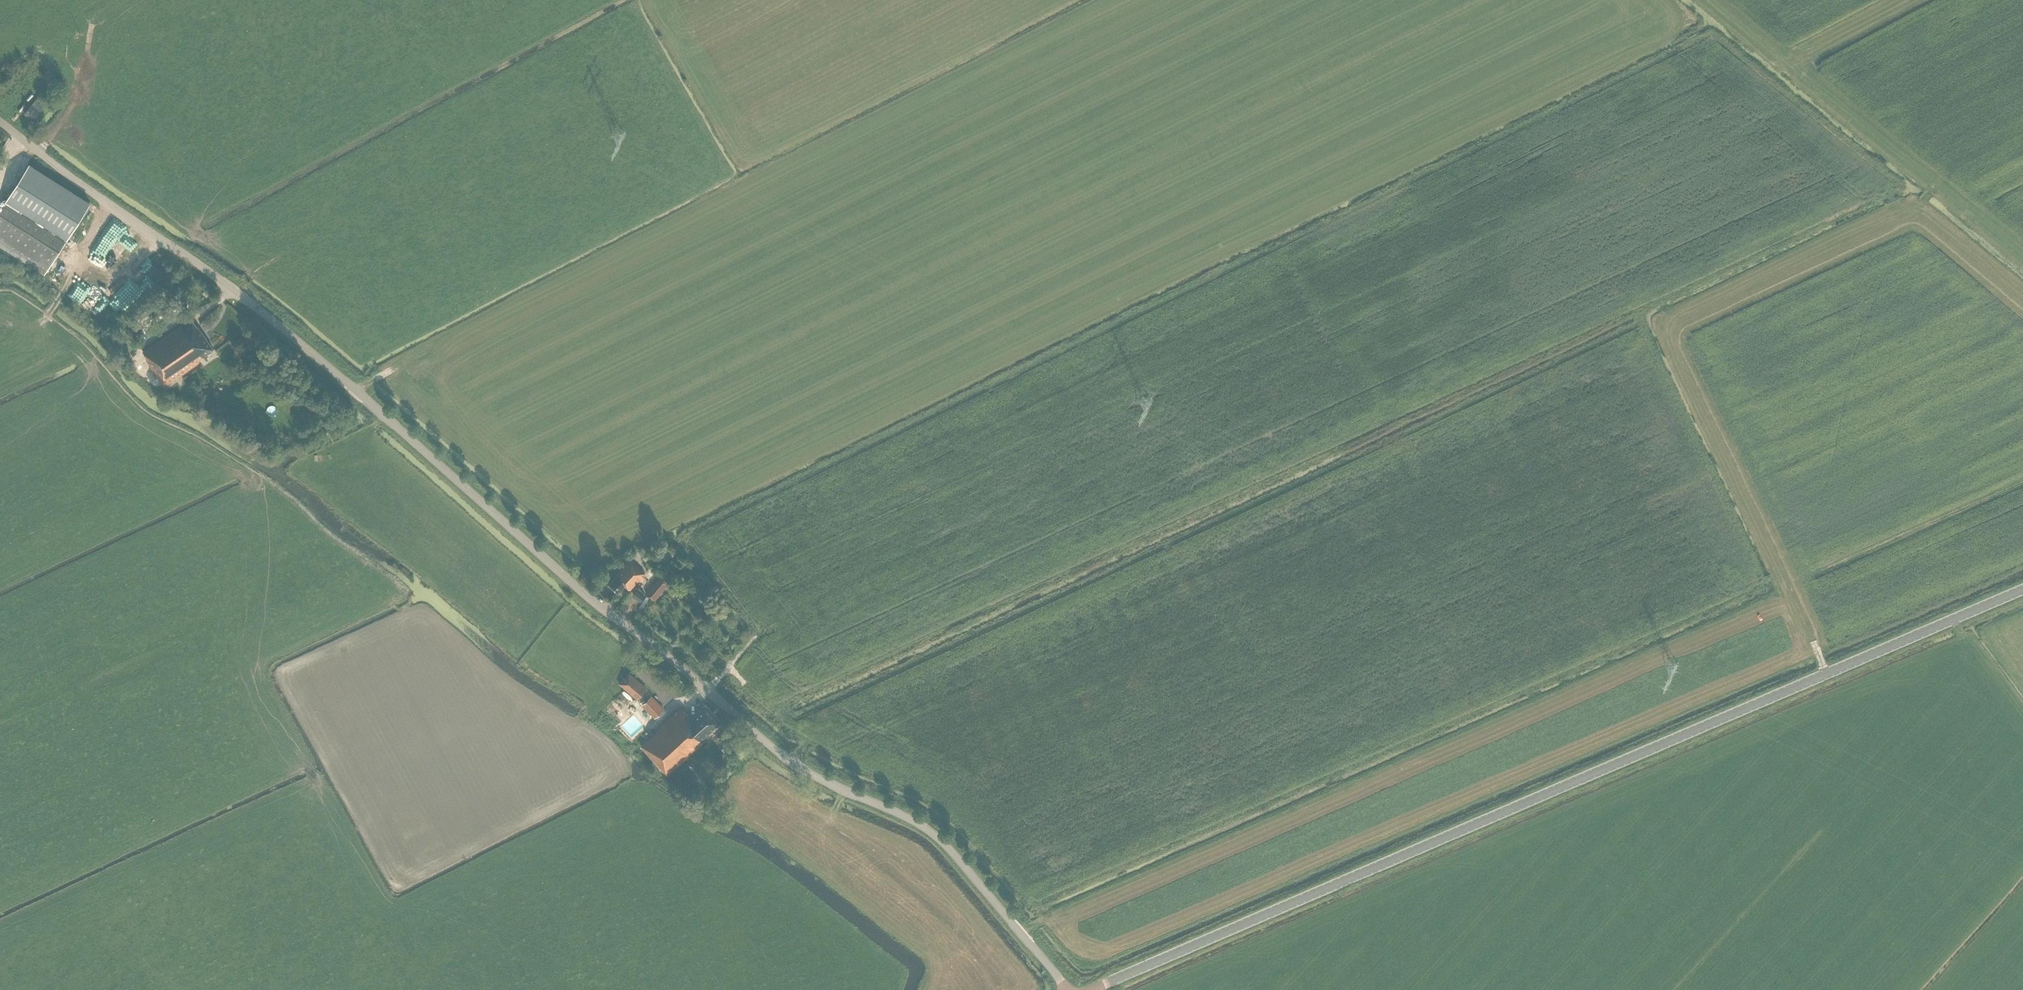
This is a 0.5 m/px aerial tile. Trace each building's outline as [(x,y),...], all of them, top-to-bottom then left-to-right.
[(24,113),(33,120),(43,108),(39,105),(43,101),(38,97),(24,113)] [(44,275),(90,203),(30,165),(0,212),(0,247),(44,275)] [(197,327),(191,318),(143,352),(149,360),(147,361),(157,376),(153,379),(159,388),(164,386),(199,362),(198,361),(204,357),(203,356),(213,349),(197,326),(197,327)] [(132,335),(140,327),(137,323),(128,331),(132,335)] [(231,416),(230,415),(228,414),(223,420),(228,424),(233,418),(231,416)] [(625,585),(630,590),(645,573),(630,560),(617,573),(618,574),(609,585),(618,593),(625,585)] [(645,593),(655,601),(668,584),(659,576),(645,593)] [(633,595),(641,601),(644,596),(636,591),(633,595)] [(636,699),(646,688),(629,673),(619,684),(636,699)] [(654,717),(663,709),(651,697),(642,705),(654,717)] [(692,719),(681,708),(659,727),(660,728),(656,732),(653,729),(643,739),(644,740),(641,743),(642,744),(641,746),(666,775),(704,741),(702,738),(712,729),(714,731),(718,727),(717,725),(718,724),(704,708),(692,719)]
